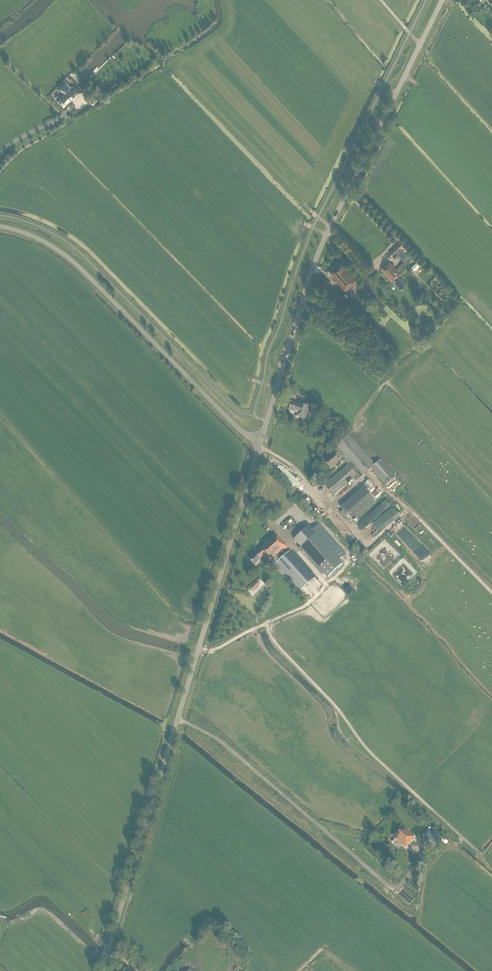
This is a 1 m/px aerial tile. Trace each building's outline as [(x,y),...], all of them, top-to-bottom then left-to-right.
[(57,100),(63,107),(71,98),(73,100),(80,92),(75,87),(71,91),(63,83),(58,89),(63,93),(57,100)] [(88,98),(91,95),(85,89),(82,92),(88,98)] [(93,104),(98,99),(93,94),(89,99),(93,104)] [(389,253),(392,256),(401,248),(398,244),(394,248),(395,249),(389,253)] [(332,276),(345,291),(356,282),(355,282),(359,278),(349,267),(347,264),(346,265),(341,259),(328,270),(333,276),(332,276)] [(412,266),(415,269),(421,264),(417,260),(412,266)] [(407,285),(399,276),(401,275),(390,262),(387,265),(386,265),(381,269),(392,282),(393,281),(401,290),(407,285)] [(296,417),(305,420),(309,406),(300,403),(299,406),(292,404),(290,411),(297,414),(296,417)] [(328,459),(328,460),(325,462),(330,468),(339,461),(338,460),(342,457),(348,464),(323,485),(334,497),(357,477),(359,479),(362,476),(363,476),(375,465),(349,434),(334,448),(338,452),(334,455),(333,455),(328,459)] [(374,485),(369,480),(363,485),(367,489),(368,488),(369,489),(374,485)] [(310,502),(312,499),(298,486),(296,489),(310,502)] [(376,502),(363,487),(340,507),(353,522),(376,502)] [(309,526),(294,540),(328,577),(343,564),(309,526)] [(256,555),(250,560),(254,565),(260,560),(260,559),(263,556),(268,563),(271,560),(299,591),(314,578),(290,551),(286,554),(282,550),(286,546),(276,535),(258,552),(259,552),(256,555)] [(354,547),(359,544),(355,539),(350,543),(354,547)] [(256,581),(250,586),(254,590),(260,585),(256,581)] [(412,839),(411,839),(414,836),(401,825),(392,835),(406,847),(412,839)] [(440,839),(429,830),(425,835),(436,844),(440,839)]
